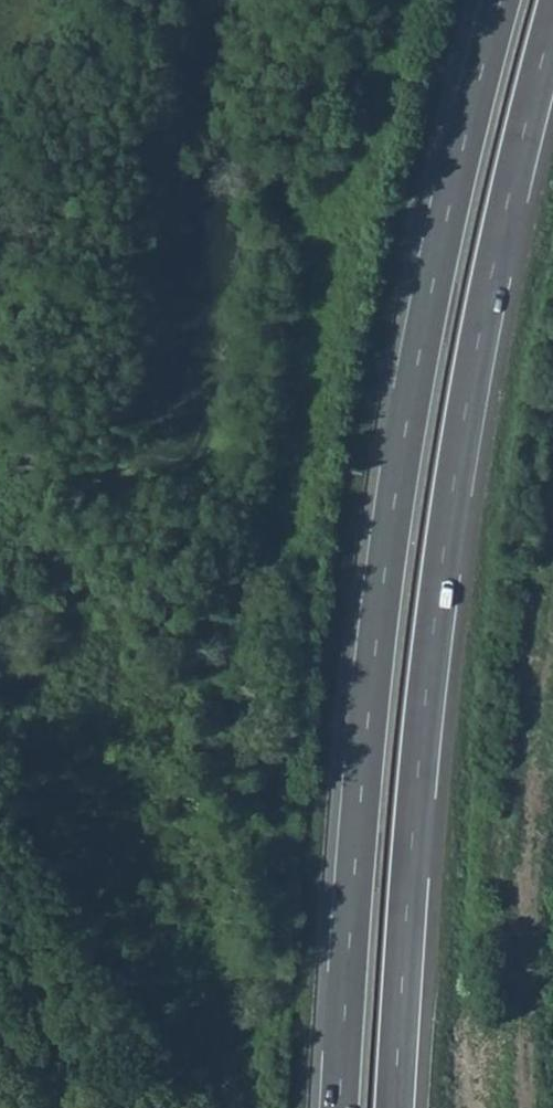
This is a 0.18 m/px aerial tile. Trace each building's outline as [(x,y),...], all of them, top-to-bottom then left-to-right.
[(199,156),(210,157),(212,143),(201,142),(199,156)]
